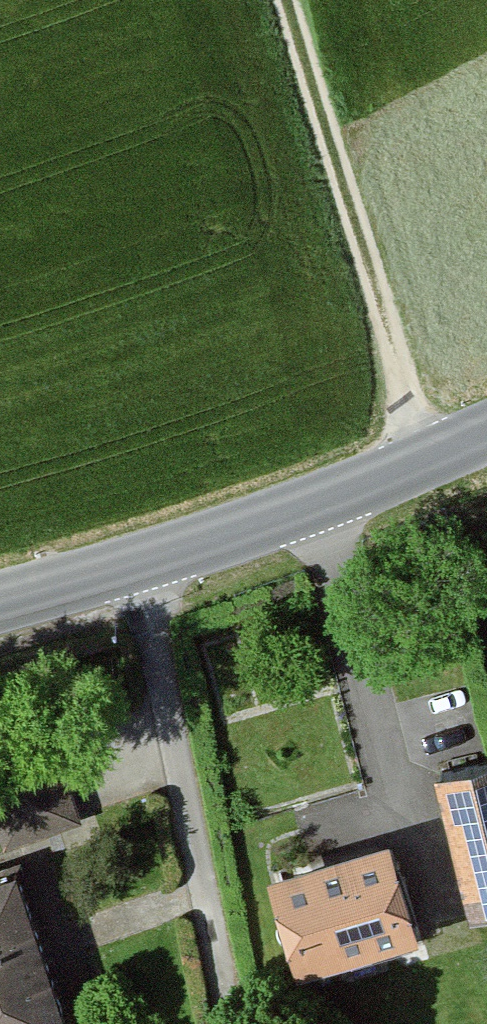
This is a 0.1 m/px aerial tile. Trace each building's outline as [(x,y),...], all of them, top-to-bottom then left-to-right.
[(0,720),(0,840),(68,812),(26,710),(0,720)] [(419,779),(455,924),(486,917),(486,762),(419,779)] [(378,846),(256,880),(283,978),(405,945),(378,846)] [(0,868),(0,1023),(58,1023),(11,865),(0,868)]
